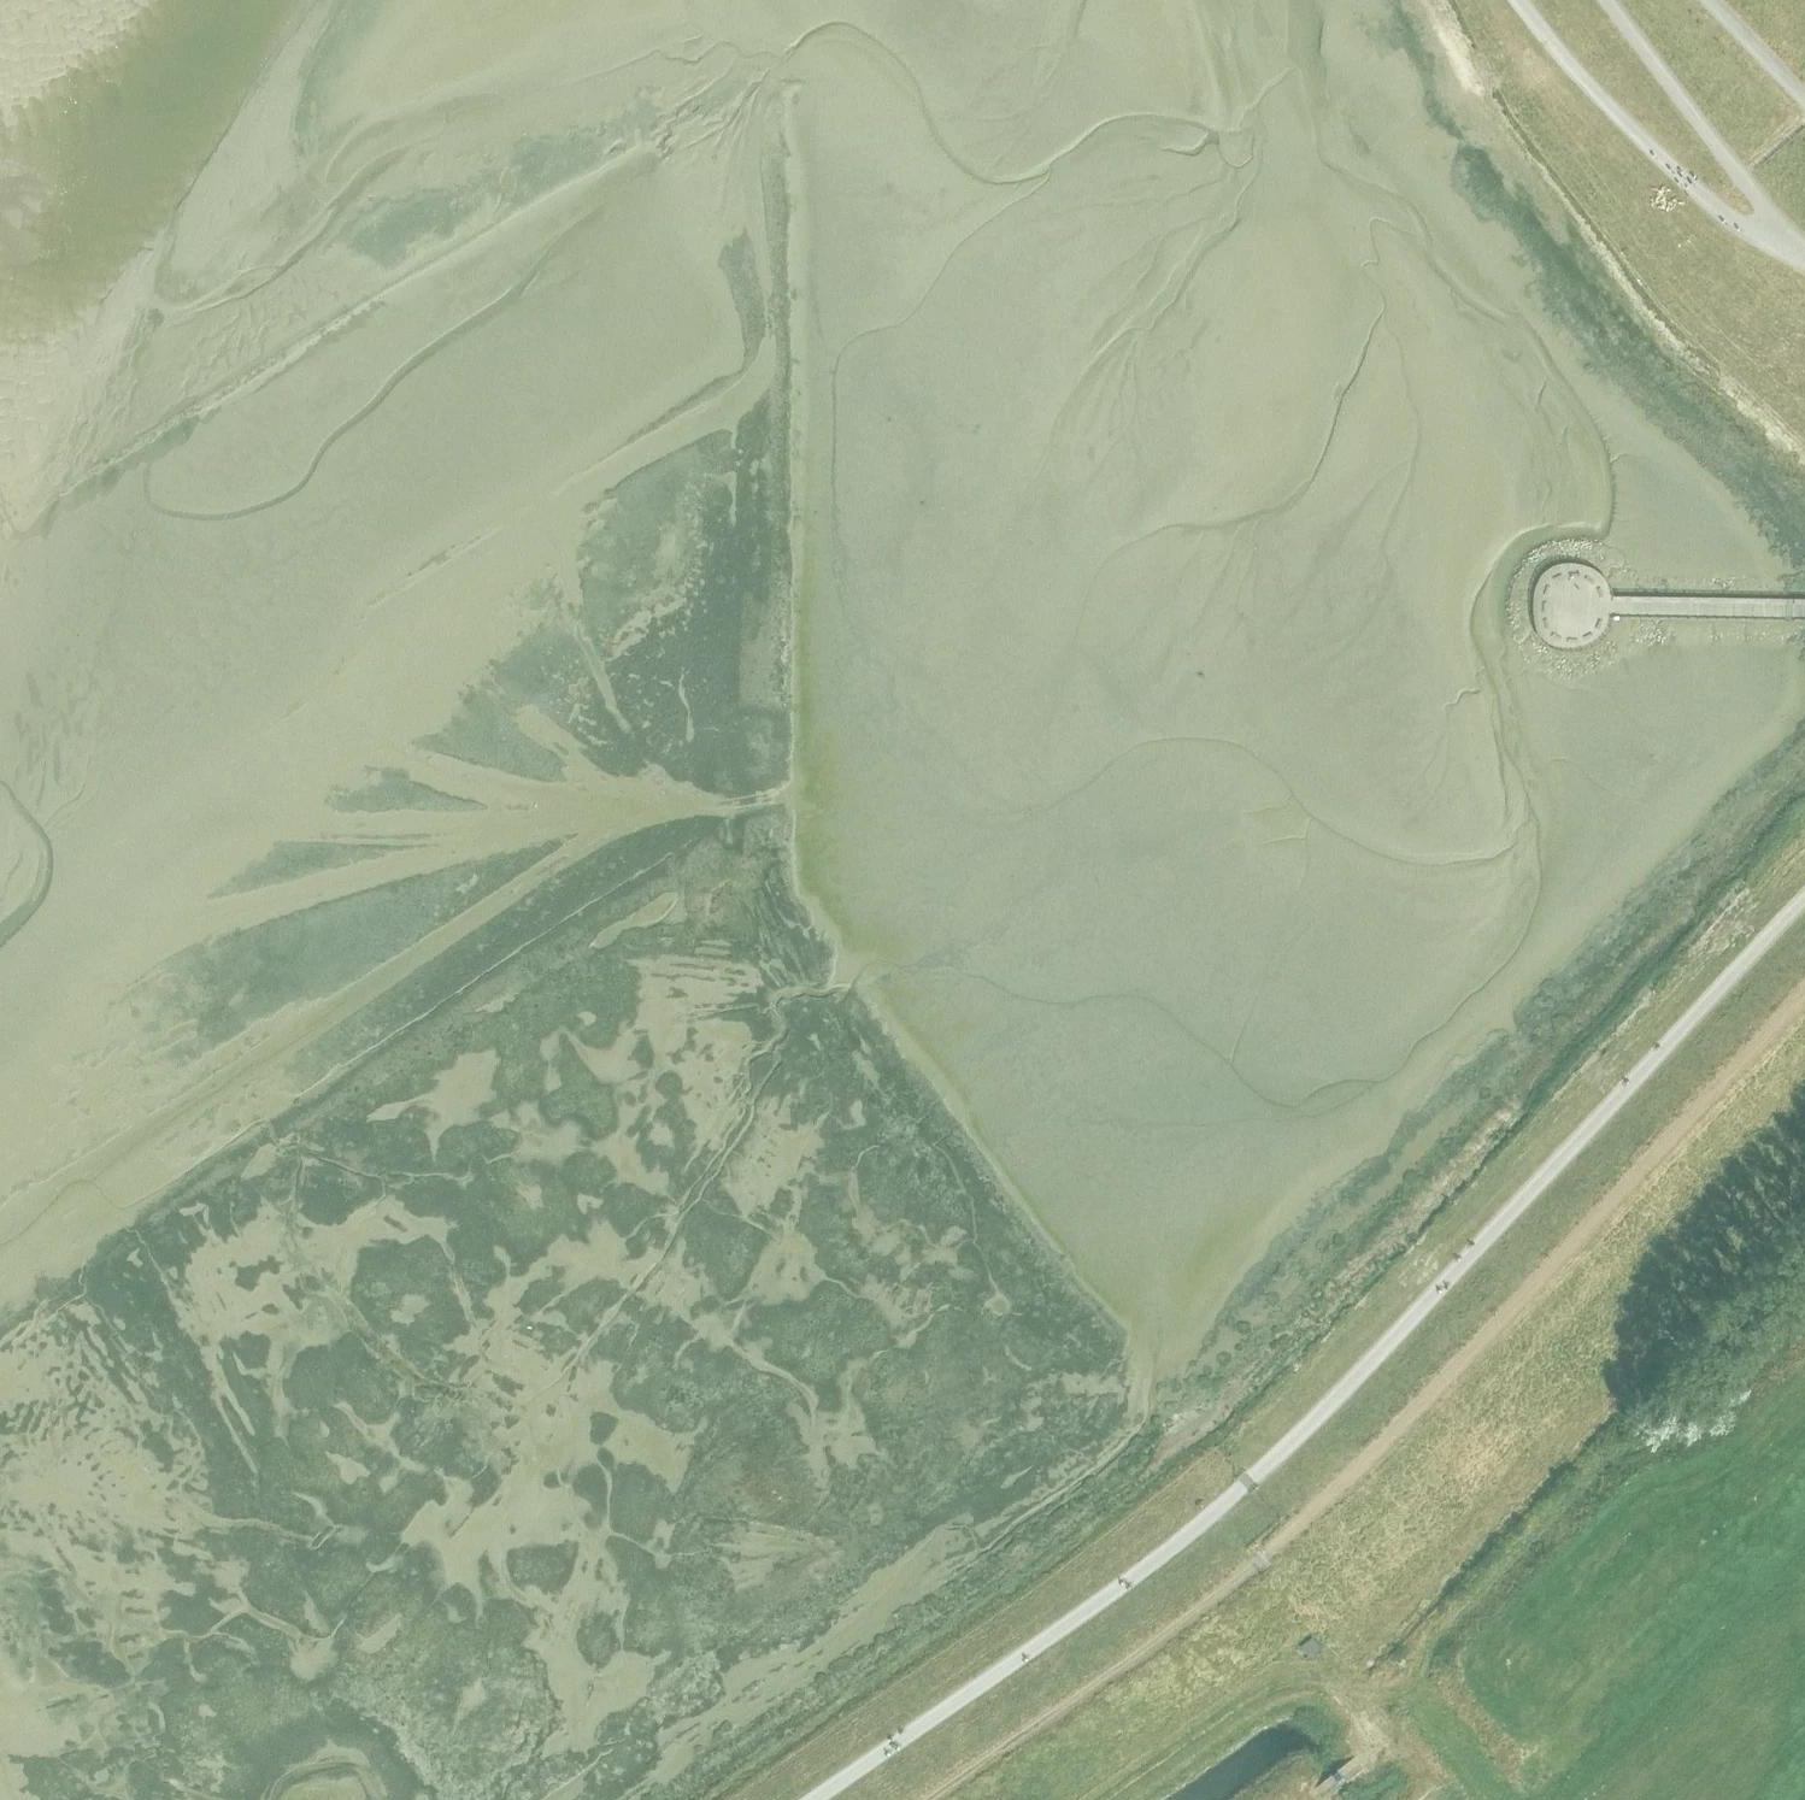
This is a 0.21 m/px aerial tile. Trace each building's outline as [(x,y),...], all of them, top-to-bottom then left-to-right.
[(1480,39),(1460,58),(1483,82),(1503,64),(1480,39)]
